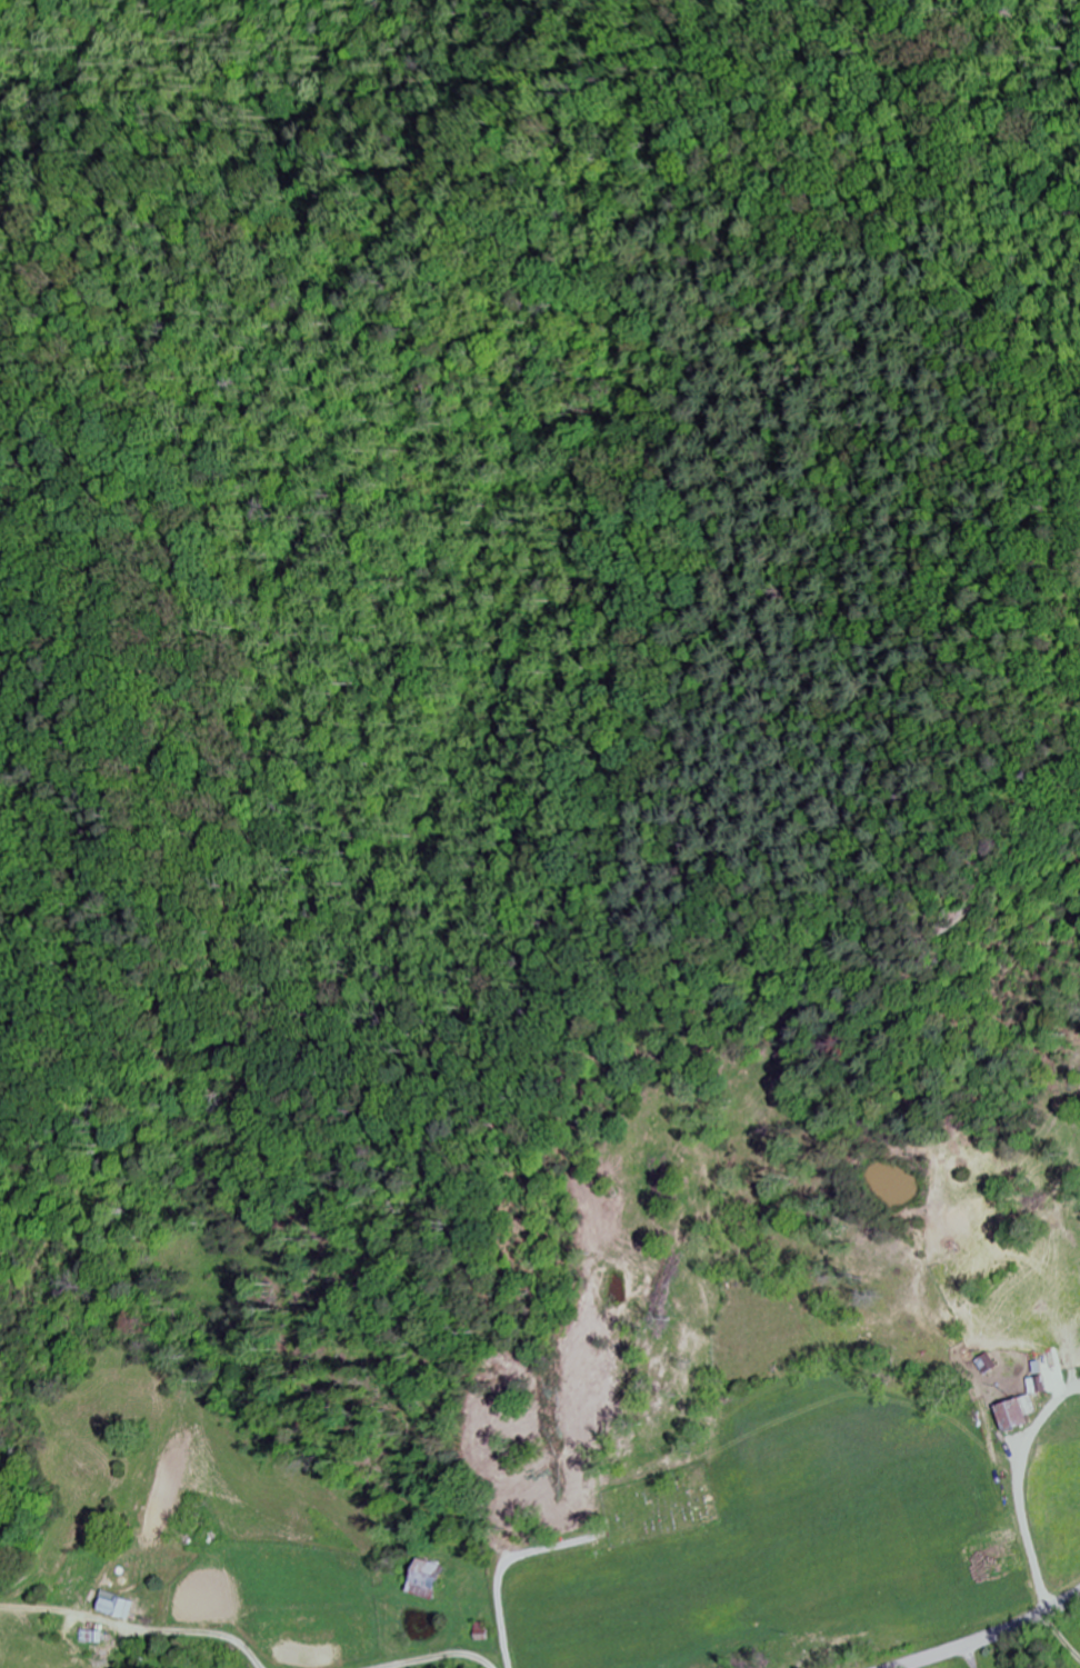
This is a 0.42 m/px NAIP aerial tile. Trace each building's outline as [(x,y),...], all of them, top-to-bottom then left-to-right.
[(1036,1425),(1033,1416),(1039,1414),(1035,1398),(999,1408),(1007,1434),(1036,1425)] [(101,1599),(98,1613),(129,1619),(132,1602),(117,1599),(117,1602),(101,1599)]
